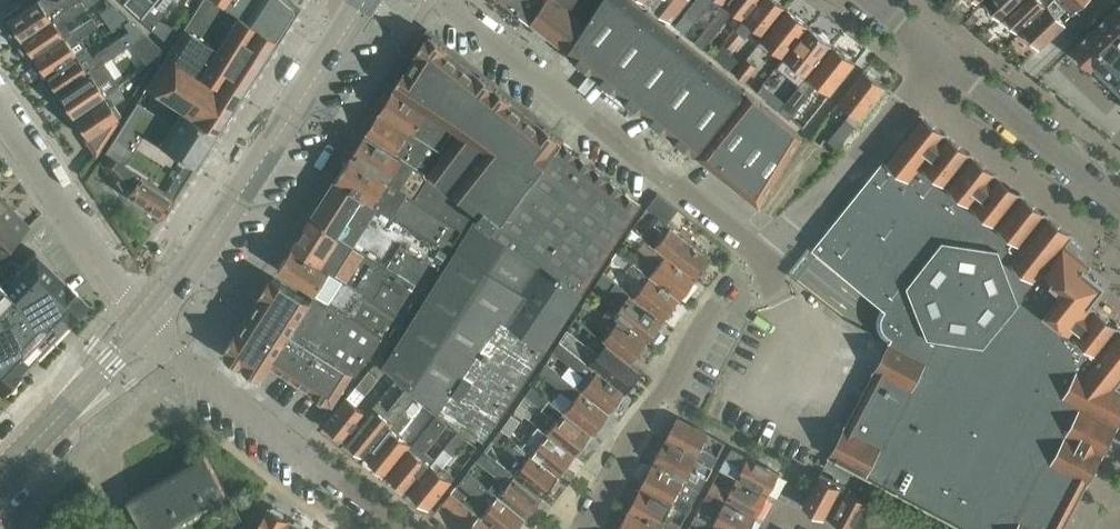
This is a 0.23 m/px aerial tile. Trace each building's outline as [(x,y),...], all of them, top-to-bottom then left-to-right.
[(2,21),(9,32),(12,33),(14,31),(20,39),(78,0),(55,0),(49,4),(46,0),(37,0),(25,8),(24,6),(21,5),(2,18),(2,21)] [(20,39),(23,45),(21,46),(21,49),(27,58),(29,58),(31,57),(32,58),(70,32),(70,31),(64,21),(67,18),(79,10),(85,6),(81,0),(78,0),(20,39)] [(124,3),(141,17),(150,7),(142,0),(126,0),(124,3)] [(141,18),(153,31),(162,9),(169,0),(156,0),(154,2),(150,7),(141,17),(141,18)] [(167,55),(237,100),(272,44),(275,40),(213,0),(201,0),(184,27),(177,39),(167,55)] [(275,40),(294,11),(293,6),(286,0),(213,0),(275,40)] [(531,24),(532,23),(547,0),(501,0),(531,24)] [(532,23),(568,53),(590,20),(559,0),(547,0),(532,23)] [(590,20),(603,0),(559,0),(590,20)] [(568,53),(697,155),(739,101),(748,90),(668,26),(635,0),(603,0),(590,20),(568,53)] [(671,19),(687,0),(648,0),(671,19)] [(676,26),(686,34),(697,20),(707,7),(709,9),(715,1),(722,6),(724,8),(730,0),(696,0),(686,12),(687,12),(676,26)] [(694,41),(703,48),(714,34),(725,20),(734,10),(745,19),(746,20),(762,0),(730,0),(724,8),(722,6),(716,13),(705,27),(694,41)] [(716,54),(733,68),(740,59),(731,53),(733,50),(734,51),(745,36),(747,38),(755,28),(766,36),(788,8),(778,0),(762,0),(746,20),(745,19),(725,43),(716,54)] [(984,1),(1001,19),(1005,15),(1020,0),(985,0),(984,1)] [(1005,15),(1020,33),(1023,30),(1024,30),(1048,8),(1041,0),(1020,0),(1005,15)] [(1024,30),(1041,48),(1067,24),(1067,23),(1060,15),(1071,5),(1066,0),(1056,0),(1048,8),(1024,30)] [(1071,5),(1077,11),(1088,0),(1066,0),(1071,5)] [(107,20),(121,11),(113,4),(101,12),(107,20)] [(1074,48),(1094,69),(1119,94),(1119,4),(1074,48)] [(763,39),(759,43),(769,51),(774,48),(786,57),(811,26),(788,8),(766,36),(763,39)] [(70,32),(32,58),(34,61),(36,63),(34,65),(33,67),(39,76),(42,77),(44,75),(44,76),(75,56),(86,48),(79,37),(98,25),(92,16),(70,31),(70,32)] [(972,16),(966,22),(970,26),(976,20),(972,16)] [(808,75),(834,44),(811,26),(786,57),(786,58),(782,63),(791,70),(797,66),(808,75)] [(146,34),(134,43),(149,65),(158,59),(163,50),(146,34)] [(459,246),(385,364),(440,409),(485,440),(499,421),(549,349),(548,349),(584,293),(643,204),(564,140),(564,141),(539,121),(464,62),(463,63),(449,52),(450,51),(430,35),(396,89),(417,102),(429,111),(459,130),(443,151),(428,171),(475,207),(476,207),(481,212),(479,214),(459,246)] [(75,56),(44,76),(48,81),(46,83),(45,86),(51,94),(54,95),(56,94),(57,95),(87,74),(104,62),(128,46),(121,36),(95,53),(96,55),(93,57),(86,48),(75,56)] [(809,76),(782,110),(791,118),(815,87),(820,84),(831,94),(857,62),(834,44),(808,75),(809,76)] [(167,55),(147,88),(154,93),(180,110),(216,133),(237,100),(167,55)] [(748,58),(736,73),(746,82),(758,66),(748,58)] [(87,74),(57,95),(72,117),(103,96),(104,95),(117,86),(119,84),(104,62),(87,74)] [(847,118),(830,141),(839,148),(857,126),(863,119),(862,118),(887,87),(865,69),(840,101),(853,111),(847,118)] [(765,84),(759,91),(766,98),(773,90),(765,84)] [(103,96),(72,117),(87,139),(106,126),(110,133),(117,122),(116,119),(118,118),(121,115),(114,104),(125,96),(117,86),(104,95),(103,96)] [(396,89),(381,112),(412,131),(440,149),(442,150),(443,151),(459,130),(429,111),(417,102),(396,89)] [(748,90),(739,101),(761,120),(770,108),(749,91),(748,90)] [(138,101),(106,152),(174,195),(193,165),(195,166),(216,133),(180,110),(172,123),(138,101)] [(739,101),(697,155),(719,173),(761,120),(739,101)] [(761,120),(719,173),(740,190),(791,125),(770,108),(761,120)] [(381,112),(367,134),(398,153),(425,171),(440,149),(412,131),(381,112)] [(814,249),(891,312),(889,315),(877,334),(876,335),(889,346),(831,456),(830,457),(831,458),(833,459),(833,457),(970,528),(1064,528),(1119,422),(1119,389),(1116,387),(1119,382),(1119,328),(1082,298),(1081,279),(1092,265),(1067,244),(1074,236),(921,113),(814,249)] [(804,136),(791,125),(740,190),(761,207),(804,136)] [(367,134),(352,156),(401,188),(463,228),(464,229),(474,213),(429,178),(425,171),(398,153),(367,134)] [(106,152),(101,160),(129,196),(162,217),(176,196),(174,195),(106,152)] [(352,156),(338,179),(365,196),(364,196),(394,215),(395,214),(450,250),(463,228),(401,188),(352,156)] [(338,179),(313,216),(314,216),(325,224),(337,232),(340,234),(400,272),(401,272),(412,279),(426,288),(451,251),(450,250),(395,214),(394,215),(364,196),(365,196),(338,179)] [(664,220),(674,206),(658,194),(648,207),(657,214),(664,220)] [(28,227),(5,202),(3,204),(0,206),(0,253),(28,227)] [(648,207),(642,217),(650,223),(650,224),(665,236),(656,246),(698,279),(713,259),(672,226),(664,220),(657,214),(657,215),(648,207)] [(314,216),(294,246),(295,247),(313,258),(318,261),(332,270),(408,318),(426,288),(412,279),(401,272),(400,272),(340,234),(337,232),(325,224),(314,216)] [(633,229),(627,238),(639,247),(661,263),(650,276),(681,300),(698,279),(656,246),(646,238),(633,229)] [(293,247),(280,269),(299,281),(315,291),(318,293),(393,340),(401,327),(408,318),(332,270),(318,261),(313,258),(295,247),(295,248),(293,247)] [(0,388),(2,386),(86,299),(75,289),(58,273),(35,251),(21,266),(13,258),(0,271),(0,388)] [(619,251),(614,259),(628,269),(645,283),(635,297),(665,321),(681,300),(650,276),(634,262),(619,251)] [(605,273),(598,283),(610,292),(611,292),(624,302),(615,314),(619,318),(620,319),(649,342),(650,340),(652,342),(655,342),(662,332),(661,330),(659,328),(665,321),(635,297),(617,283),(605,273)] [(275,276),(227,351),(264,376),(272,365),(316,393),(314,395),(329,404),(331,402),(334,404),(353,374),(357,376),(374,354),(381,359),(393,340),(318,293),(315,291),(312,300),(275,276)] [(589,296),(583,306),(591,311),(598,301),(589,296)] [(616,324),(604,339),(608,343),(633,363),(649,342),(620,319),(619,318),(615,314),(609,310),(605,315),(616,324)] [(569,328),(562,340),(575,351),(581,356),(627,392),(643,371),(633,363),(608,343),(600,353),(569,328)] [(562,340),(555,351),(567,361),(575,351),(562,340)] [(581,356),(575,351),(567,361),(585,376),(577,386),(582,390),(610,413),(627,392),(581,356)] [(548,362),(541,373),(555,385),(575,400),(566,410),(566,411),(594,434),(611,413),(610,413),(582,390),(577,386),(563,374),(548,362)] [(349,396),(326,425),(346,441),(369,413),(358,404),(367,394),(380,378),(370,370),(357,387),(349,396)] [(532,385),(525,394),(558,419),(547,432),(577,456),(594,434),(566,411),(566,410),(532,385)] [(369,413),(346,441),(347,441),(367,458),(375,448),(390,430),(392,427),(405,412),(403,410),(415,395),(406,388),(388,410),(378,402),(369,413)] [(414,401),(407,410),(413,415),(420,406),(414,401)] [(375,448),(367,458),(388,475),(410,447),(413,444),(402,436),(400,433),(413,418),(405,412),(392,427),(390,430),(375,448)] [(503,429),(502,430),(511,436),(522,421),(513,414),(503,429)] [(410,447),(388,475),(410,492),(432,465),(431,464),(435,459),(426,451),(449,423),(438,415),(425,430),(415,442),(416,442),(411,448),(410,447)] [(679,418),(667,441),(697,458),(714,466),(719,457),(707,449),(702,450),(710,434),(679,418)] [(525,446),(524,447),(561,476),(577,456),(547,432),(541,427),(525,446)] [(502,430),(494,440),(501,445),(504,442),(521,457),(511,470),(545,497),(561,476),(524,447),(525,446),(511,436),(502,430)] [(432,465),(410,492),(430,509),(456,477),(443,468),(467,439),(459,431),(432,465)] [(667,441),(654,464),(701,490),(708,477),(714,466),(697,458),(667,441)] [(486,449),(479,458),(492,468),(500,475),(500,479),(492,489),(527,517),(527,518),(544,497),(545,497),(511,470),(498,460),(486,449)] [(733,449),(721,469),(738,478),(770,495),(781,474),(733,449)] [(129,500),(145,528),(164,528),(166,528),(228,492),(207,454),(148,488),(129,500)] [(842,463),(834,476),(846,484),(854,471),(842,463)] [(654,464),(641,488),(652,494),(672,505),(689,513),(694,504),(702,490),(701,490),(654,464)] [(460,483),(490,507),(482,516),(498,528),(518,528),(527,517),(492,489),(469,471),(460,483)] [(820,476),(804,506),(825,517),(826,515),(830,517),(845,489),(847,485),(822,472),(820,476)] [(714,482),(710,491),(727,500),(758,517),(770,495),(738,478),(731,491),(714,482)] [(629,512),(661,528),(681,528),(684,524),(673,519),(674,517),(668,513),(672,505),(652,494),(641,488),(629,512)] [(830,517),(833,519),(832,520),(848,528),(853,528),(868,502),(848,491),(845,489),(830,517)] [(705,501),(719,509),(712,522),(726,528),(752,528),(758,517),(727,500),(710,491),(705,501)] [(445,501),(473,524),(469,528),(498,528),(482,516),(480,515),(453,492),(445,501)] [(292,520),(270,508),(258,528),(287,528),(292,520)] [(619,528),(661,528),(629,512),(629,511),(619,528)] [(712,522),(697,514),(693,522),(706,528),(726,528),(712,522)] [(292,520),(287,528),(307,528),(292,520)]
